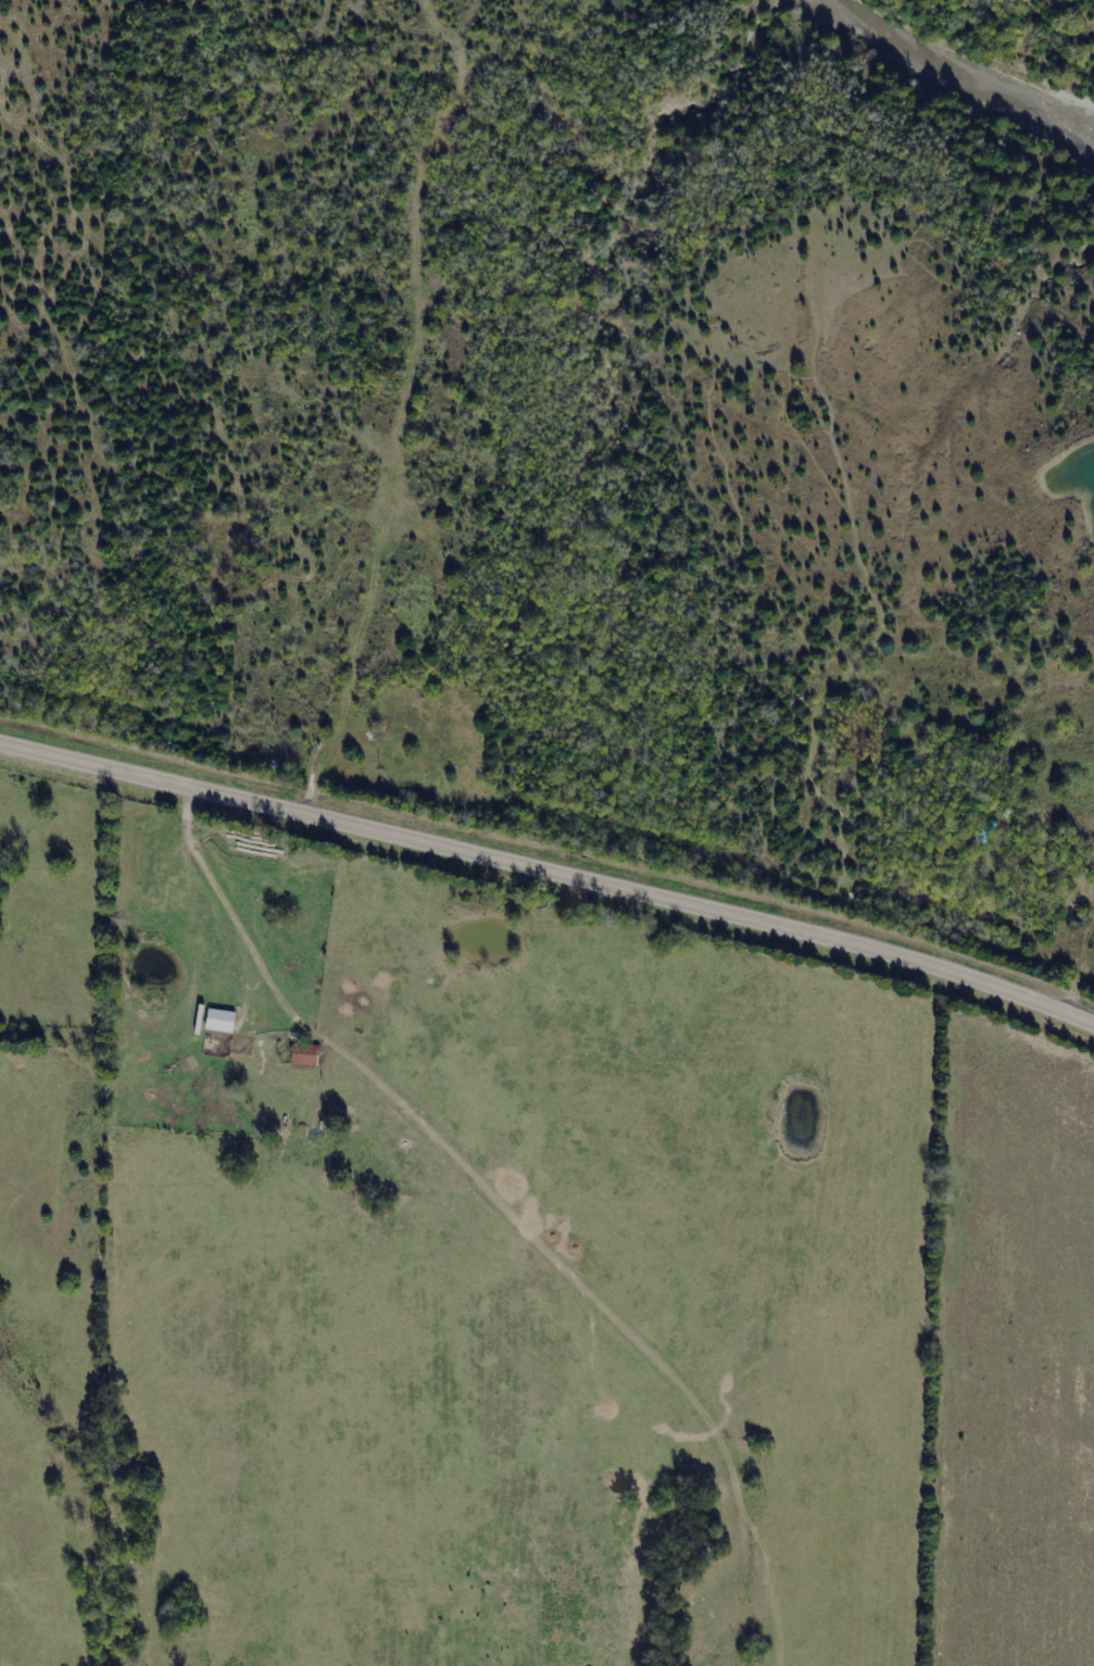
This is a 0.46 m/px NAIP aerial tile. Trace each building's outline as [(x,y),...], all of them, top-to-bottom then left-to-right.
[(240,1011),(212,1008),(210,1029),(238,1032),(240,1011)] [(323,1044),(296,1044),(295,1064),(323,1065),(323,1044)]
